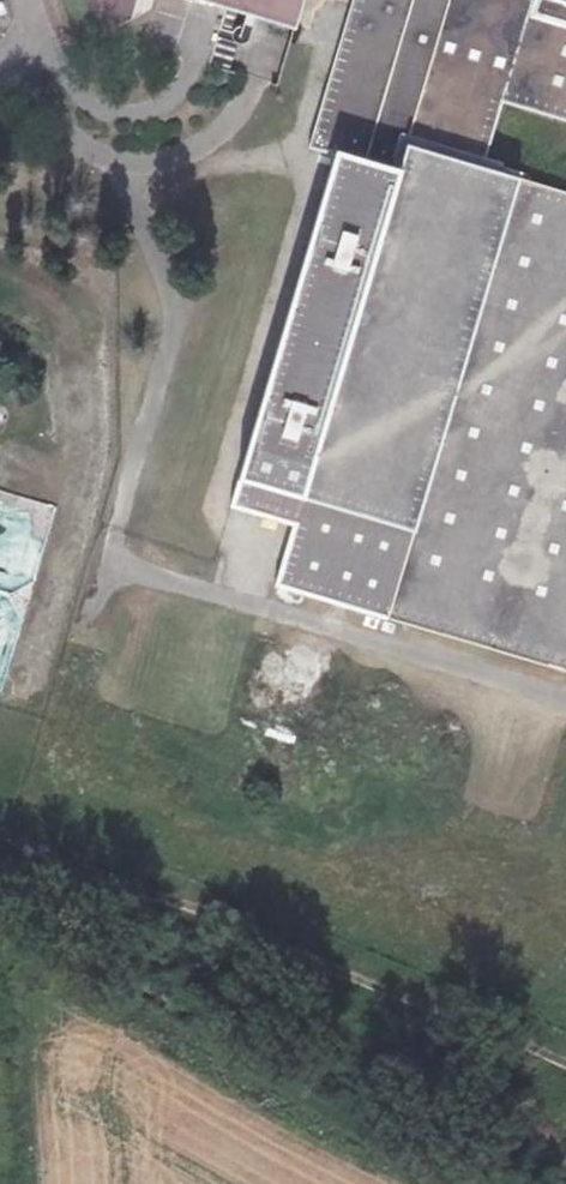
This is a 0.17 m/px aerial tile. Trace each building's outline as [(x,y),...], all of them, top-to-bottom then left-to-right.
[(282,20),(288,0),(216,0),(282,20)] [(292,139),(325,148),(218,500),(275,516),(256,577),(565,669),(565,192),(483,168),(501,107),(565,125),(565,0),(334,0),(292,139)]
